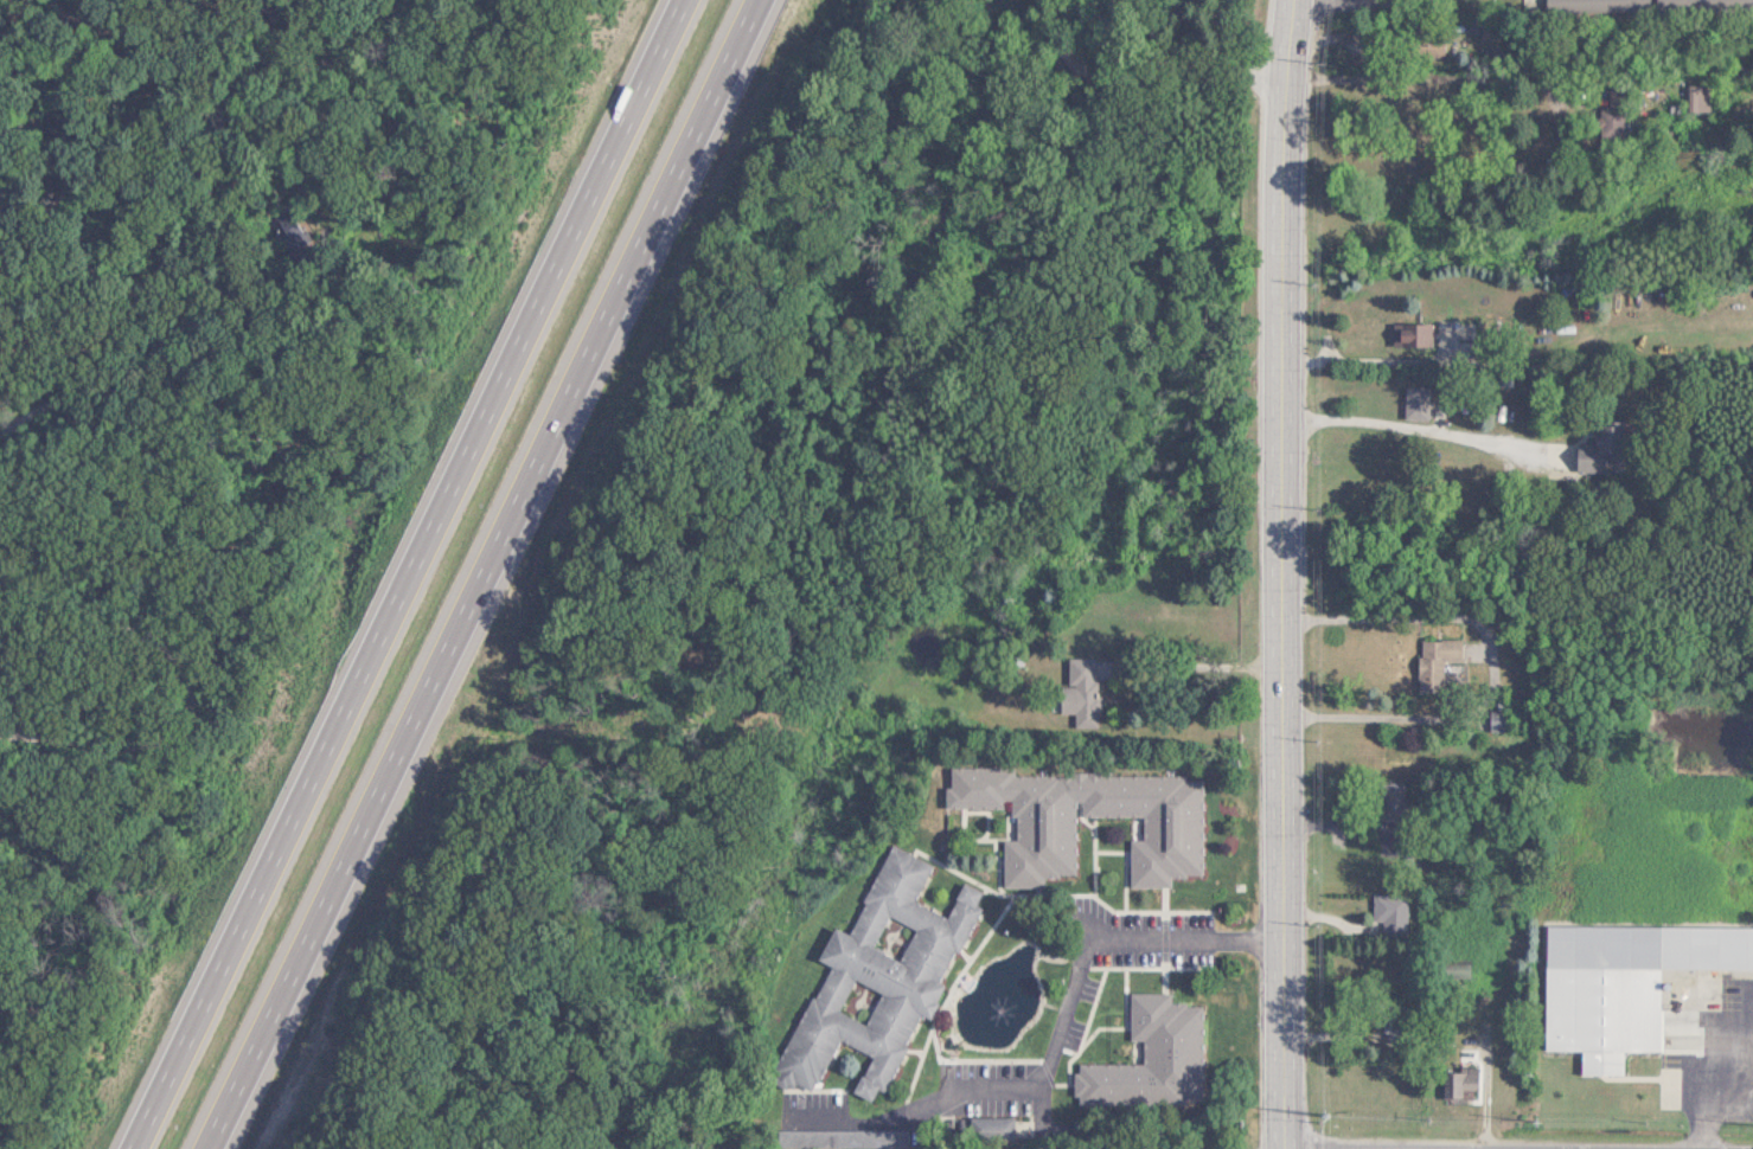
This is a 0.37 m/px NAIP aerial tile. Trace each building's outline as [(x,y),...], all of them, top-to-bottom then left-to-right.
[(1566,11),(1650,10),(1650,0),(1566,0),(1566,11)] [(1744,0),(1655,0),(1655,12),(1744,11),(1744,0)] [(1413,36),(1413,58),(1444,58),(1444,36),(1413,36)] [(1432,322),(1392,322),(1392,346),(1432,346),(1432,322)] [(1428,419),(1428,386),(1404,386),(1404,419),(1428,419)] [(1622,455),(1623,420),(1594,419),(1593,442),(1577,442),(1577,472),(1607,473),(1608,454),(1622,455)] [(1419,691),(1463,690),(1462,640),(1418,640),(1419,691)] [(1068,686),(1061,686),(1061,714),(1074,714),(1074,727),(1097,728),(1098,658),(1069,658),(1068,686)] [(1490,710),(1490,730),(1509,730),(1509,710),(1490,710)] [(1203,778),(1014,772),(1014,769),(947,767),(946,808),(1014,810),(1013,839),(1004,839),(1002,881),(1075,883),(1077,815),(1143,817),(1142,839),(1130,839),(1128,886),(1169,887),(1170,875),(1200,876),(1203,778)] [(1379,783),(1379,822),(1405,822),(1405,784),(1379,783)] [(877,1104),(918,1014),(927,1018),(942,986),(940,985),(976,907),(974,906),(981,892),(961,883),(946,917),(914,902),(932,864),(889,845),(848,934),(832,927),(817,960),(825,964),(772,1078),(812,1096),(824,1070),(836,1075),(839,1068),(829,1063),(839,1041),(870,1055),(852,1093),(877,1104)] [(1373,894),(1373,936),(1407,936),(1407,894),(1373,894)] [(1546,924),(1752,926),(1752,969),(1659,968),(1658,1009),(1662,1009),(1662,1035),(1702,1036),(1702,1045),(1662,1044),(1662,1052),(1623,1052),(1623,1072),(1580,1072),(1580,1052),(1544,1051),(1546,924)] [(1202,1103),(1202,1004),(1170,1004),(1170,992),(1130,993),(1130,1040),(1141,1040),(1142,1064),(1078,1064),(1078,1104),(1202,1103)] [(1382,1042),(1405,1042),(1405,1007),(1382,1007),(1382,1042)] [(1442,1100),(1478,1100),(1478,1068),(1442,1068),(1442,1100)] [(1013,1117),(971,1117),(971,1139),(1013,1139),(1013,1117)]
